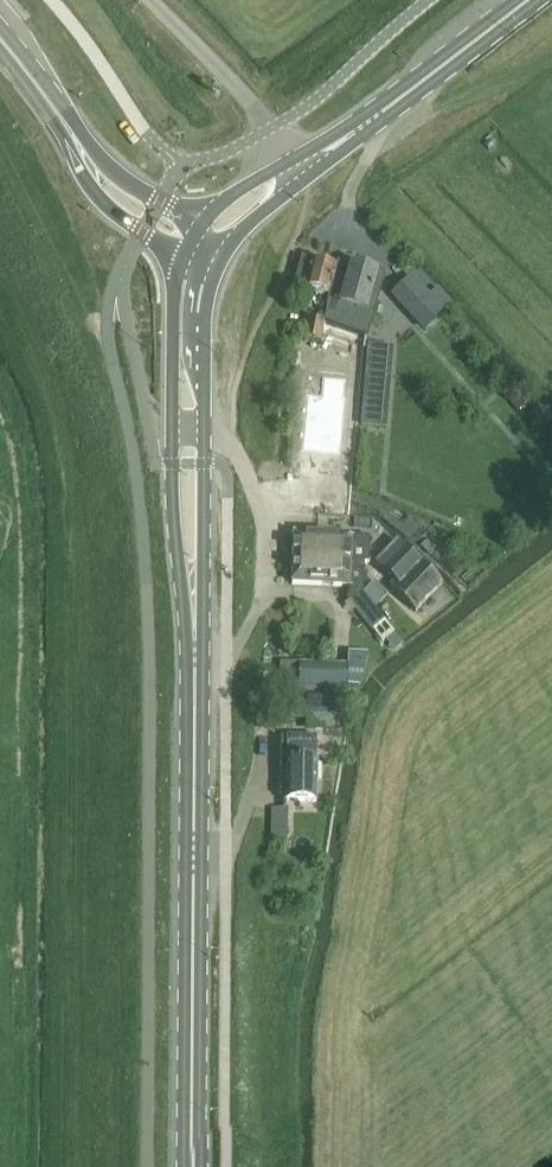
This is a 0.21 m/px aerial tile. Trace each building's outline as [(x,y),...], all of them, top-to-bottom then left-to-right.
[(335,268),(336,266),(302,257),(295,285),(316,290),(317,293),(323,295),(326,292),(329,293),(330,288),(335,268)] [(324,321),(324,322),(341,329),(364,337),(367,338),(368,335),(362,333),(367,316),(371,299),(377,300),(383,279),(377,277),(378,275),(348,267),(345,266),(343,270),(336,268),(329,293),(325,320),(324,321)] [(428,297),(411,278),(392,294),(424,329),(450,305),(436,289),(428,297)] [(321,339),(324,321),(325,320),(309,318),(305,336),(321,339)] [(341,329),(337,343),(360,351),(364,337),(341,329)] [(390,348),(365,346),(360,428),(385,430),(390,348)] [(370,537),(354,537),(294,534),(292,559),(364,562),(369,563),(370,537)] [(442,585),(399,545),(389,555),(386,553),(375,565),(392,582),(387,587),(415,613),(442,585)] [(292,559),(291,585),(349,587),(348,601),(383,643),(394,633),(362,595),(364,562),(292,559)] [(298,665),(296,694),(296,696),(310,696),(310,690),(345,692),(347,668),(298,665)] [(306,704),(306,730),(340,730),(341,705),(306,704)] [(315,801),(316,759),(315,759),(315,736),(286,736),(286,758),(285,758),(284,800),(296,800),(299,806),(309,806),(313,801),(315,801)] [(267,798),(268,829),(283,828),(282,797),(267,798)]
